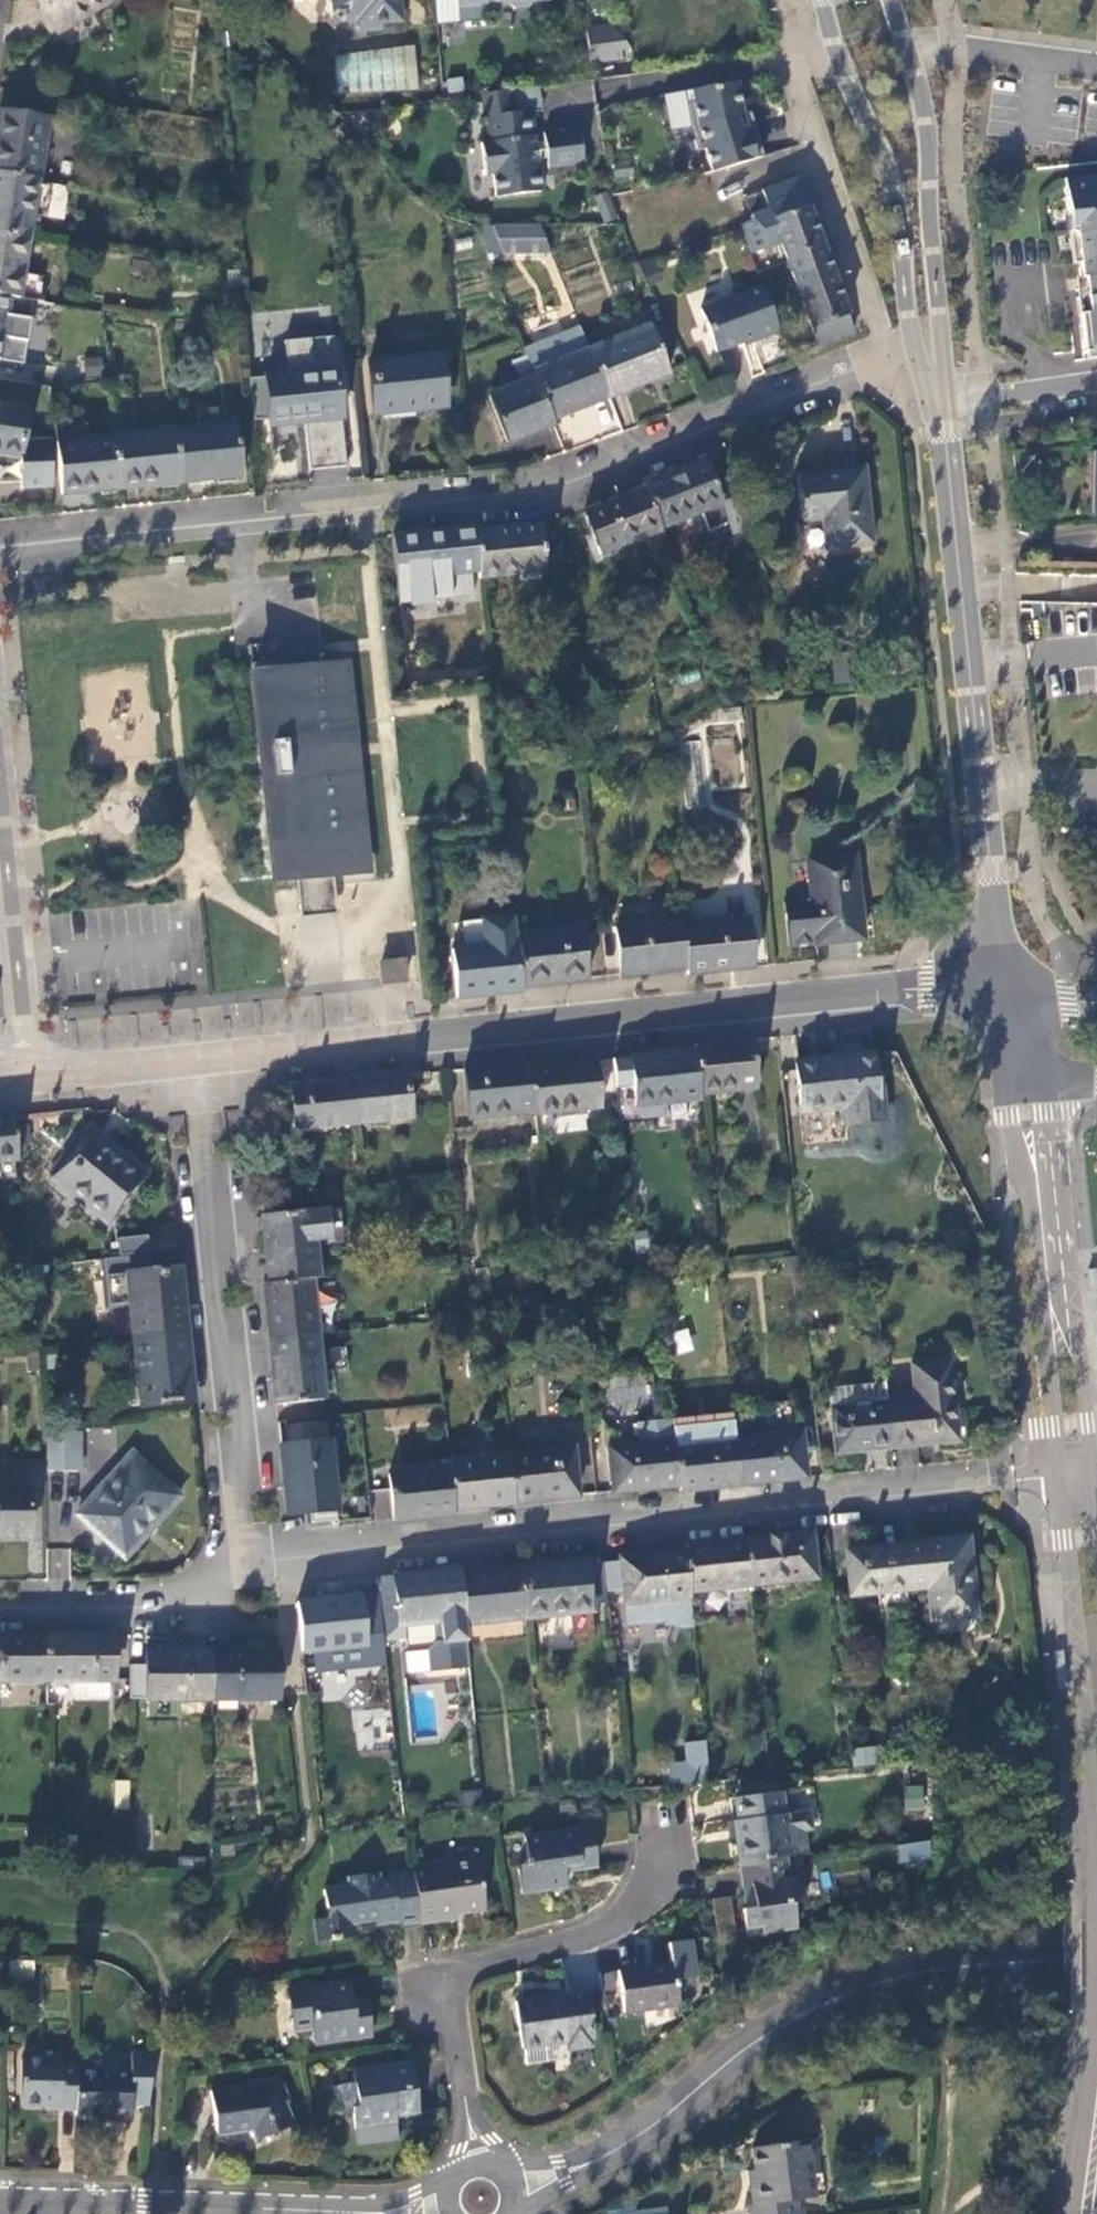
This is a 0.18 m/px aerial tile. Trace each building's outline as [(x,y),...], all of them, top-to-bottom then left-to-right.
[(57,31),(111,0),(40,0),(57,31)] [(336,2),(337,12),(345,19),(357,20),(369,28),(385,28),(384,21),(404,19),(402,0),(334,0),(336,2)] [(593,50),(630,45),(617,28),(591,32),(593,50)] [(636,52),(630,45),(593,50),(595,64),(628,60),(637,59),(636,52)] [(673,47),(636,52),(637,59),(628,60),(629,72),(676,66),(673,47)] [(740,84),(695,90),(697,102),(690,104),(694,128),(701,151),(709,149),(715,169),(766,155),(759,130),(752,133),(745,114),(740,84)] [(546,110),(543,87),(516,91),(519,114),(534,112),(546,110)] [(516,91),(485,96),(488,118),(489,118),(492,143),(485,144),(489,176),(497,175),(500,199),(545,192),(534,112),(519,114),(516,91)] [(0,110),(0,171),(39,178),(49,118),(0,110)] [(745,114),(752,133),(759,130),(754,112),(745,114)] [(587,165),(582,129),(547,134),(552,169),(587,165)] [(39,178),(0,171),(0,235),(29,239),(39,178)] [(1065,177),(1070,232),(1076,232),(1080,277),(1083,276),(1085,295),(1076,296),(1081,352),(1096,350),(1096,174),(1065,177)] [(774,218),(810,206),(799,176),(764,188),(772,213),(774,218)] [(593,196),(603,222),(616,217),(607,191),(593,196)] [(849,313),(810,206),(774,218),(779,230),(797,283),(793,285),(800,305),(805,304),(812,325),(849,313)] [(779,230),(774,218),(772,213),(759,219),(765,234),(779,230)] [(494,226),(505,255),(556,254),(545,225),(494,226)] [(478,226),(490,256),(505,255),(494,226),(478,226)] [(29,239),(0,235),(0,296),(7,297),(10,297),(19,298),(29,239)] [(779,330),(764,284),(702,306),(716,349),(757,334),(758,337),(779,330)] [(7,297),(0,296),(0,359),(23,363),(31,302),(7,297)] [(856,331),(849,313),(812,325),(818,343),(856,331)] [(592,352),(610,397),(671,374),(654,328),(610,345),(592,352)] [(603,329),(586,336),(592,352),(610,345),(603,329)] [(554,418),(610,397),(592,352),(586,336),(584,331),(528,352),(532,363),(536,373),(539,381),(554,418)] [(375,413),(445,407),(439,354),(369,362),(375,413)] [(84,376),(102,376),(102,357),(84,356),(84,376)] [(532,363),(517,369),(523,386),(539,381),(536,373),(532,363)] [(272,424),(342,416),(337,370),(266,377),(272,424)] [(556,425),(554,418),(539,381),(523,386),(491,398),(509,443),(556,425)] [(0,406),(0,482),(22,482),(22,489),(53,487),(51,439),(20,441),(24,410),(0,406)] [(177,431),(183,483),(243,478),(238,425),(177,431)] [(122,489),(183,483),(177,431),(116,437),(122,489)] [(62,494),(122,489),(116,437),(56,443),(62,494)] [(644,483),(646,488),(661,526),(722,504),(706,460),(644,483)] [(866,470),(798,477),(804,522),(829,520),(834,549),(873,547),(866,470)] [(646,488),(583,512),(602,554),(663,530),(661,526),(646,488)] [(481,570),(481,577),(547,569),(541,524),(477,530),(481,570)] [(476,527),(425,531),(431,577),(481,570),(477,530),(476,527)] [(275,878),(299,875),(308,874),(309,890),(318,889),(328,889),(326,873),(335,872),(368,868),(347,667),(255,676),(275,878)] [(742,706),(722,707),(722,722),(743,720),(742,706)] [(710,802),(703,739),(681,740),(689,804),(710,802)] [(857,857),(813,861),(814,898),(787,901),(793,944),(861,938),(864,938),(857,857)] [(308,874),(299,875),(302,908),(338,904),(335,872),(326,873),(328,889),(318,889),(309,890),(308,874)] [(688,968),(688,974),(752,968),(748,919),(684,925),(688,968)] [(684,925),(683,920),(617,926),(621,975),(688,968),(684,925)] [(518,936),(519,942),(523,985),(588,979),(583,930),(518,936)] [(454,949),(458,999),(523,991),(523,985),(519,942),(454,949)] [(407,980),(405,962),(383,965),(384,983),(407,980)] [(160,995),(61,1009),(65,1042),(107,1036),(108,1045),(141,1040),(138,1014),(163,1010),(160,995)] [(728,1043),(696,1047),(698,1058),(701,1094),(759,1089),(754,1046),(729,1050),(728,1043)] [(701,1094),(698,1058),(668,1061),(666,1054),(632,1058),(637,1105),(702,1100),(701,1094)] [(882,1121),(875,1055),(799,1063),(805,1112),(848,1107),(851,1124),(882,1121)] [(532,1068),(537,1111),(537,1114),(602,1109),(597,1062),(532,1068)] [(531,1063),(465,1070),(471,1117),(537,1111),(532,1068),(531,1063)] [(355,1082),(360,1124),(412,1119),(407,1077),(355,1082)] [(355,1082),(291,1088),(295,1129),(360,1124),(355,1082)] [(20,1161),(15,1116),(0,1117),(0,1163),(20,1161)] [(147,1174),(94,1131),(54,1180),(71,1195),(74,1192),(110,1221),(147,1174)] [(338,1210),(262,1218),(269,1283),(310,1279),(317,1279),(318,1279),(314,1241),(341,1238),(338,1210)] [(150,1273),(148,1255),(105,1259),(110,1304),(131,1302),(135,1341),(137,1341),(187,1336),(180,1270),(150,1273)] [(269,1283),(264,1285),(267,1314),(271,1314),(274,1337),(269,1337),(270,1343),(317,1338),(310,1279),(269,1283)] [(187,1336),(137,1341),(145,1408),(194,1400),(187,1336)] [(270,1343),(275,1389),(279,1390),(281,1404),(324,1400),(317,1338),(270,1343)] [(889,1404),(893,1448),(922,1445),(921,1422),(933,1420),(935,1432),(940,1432),(941,1439),(948,1437),(948,1441),(958,1442),(951,1363),(916,1367),(919,1400),(889,1404)] [(889,1404),(887,1390),(832,1395),(833,1409),(837,1453),(893,1448),(889,1404)] [(610,1449),(610,1451),(615,1493),(680,1487),(676,1448),(674,1421),(638,1425),(641,1446),(610,1449)] [(48,1429),(46,1470),(82,1471),(83,1430),(48,1429)] [(802,1434),(736,1441),(740,1487),(774,1483),(773,1475),(806,1471),(802,1434)] [(282,1446),(287,1508),(315,1506),(317,1512),(338,1511),(331,1441),(282,1446)] [(680,1487),(681,1493),(740,1487),(736,1441),(676,1448),(680,1487)] [(510,1457),(515,1503),(550,1500),(549,1492),(577,1490),(572,1451),(510,1457)] [(181,1500),(133,1456),(77,1517),(96,1536),(100,1532),(123,1551),(147,1527),(153,1530),(181,1500)] [(489,1505),(515,1503),(510,1457),(451,1462),(452,1470),(455,1504),(488,1500),(489,1505)] [(396,1521),(424,1520),(423,1513),(455,1511),(455,1504),(452,1470),(391,1475),(396,1521)] [(0,1491),(0,1538),(29,1539),(30,1490),(0,1491)] [(816,1578),(811,1535),(746,1541),(751,1585),(788,1581),(813,1579),(816,1578)] [(746,1541),(685,1548),(687,1554),(690,1591),(751,1585),(746,1541)] [(969,1541),(903,1548),(904,1557),(907,1592),(929,1589),(933,1622),(977,1617),(969,1541)] [(47,1578),(68,1578),(68,1548),(47,1548),(47,1578)] [(889,1611),(909,1609),(907,1592),(904,1557),(870,1558),(869,1550),(847,1554),(853,1596),(887,1592),(889,1611)] [(690,1591),(687,1554),(620,1560),(620,1564),(603,1566),(606,1592),(623,1590),(627,1627),(667,1623),(673,1625),(680,1628),(688,1629),(694,1629),(690,1591)] [(521,1570),(526,1620),(592,1613),(585,1563),(521,1570)] [(431,1674),(470,1670),(465,1626),(464,1620),(460,1575),(460,1572),(460,1570),(395,1578),(377,1579),(384,1641),(406,1639),(404,1626),(437,1623),(439,1643),(435,1644),(429,1651),(431,1674)] [(464,1620),(465,1626),(526,1620),(521,1570),(460,1575),(464,1620)] [(813,1579),(788,1581),(789,1596),(815,1593),(813,1579)] [(298,1603),(301,1652),(363,1645),(359,1597),(319,1601),(298,1603)] [(48,1637),(48,1681),(74,1681),(109,1682),(113,1682),(113,1636),(48,1637)] [(0,1637),(0,1681),(48,1681),(48,1637),(0,1637)] [(214,1700),(213,1653),(147,1653),(147,1699),(214,1700)] [(277,1653),(213,1653),(214,1700),(279,1701),(277,1653)] [(109,1682),(74,1681),(73,1698),(110,1698),(109,1682)] [(684,1742),(686,1760),(668,1762),(670,1783),(709,1778),(704,1740),(684,1742)] [(852,1763),(875,1766),(877,1748),(854,1746),(852,1763)] [(904,1784),(903,1810),(923,1811),(924,1785),(904,1784)] [(116,1810),(132,1810),(131,1787),(117,1787),(116,1810)] [(736,1842),(739,1866),(786,1859),(792,1858),(808,1856),(805,1834),(813,1833),(811,1813),(786,1816),(783,1795),(736,1801),(740,1840),(736,1842)] [(593,1827),(527,1837),(531,1867),(521,1868),(525,1895),(561,1890),(559,1873),(599,1866),(593,1827)] [(929,1840),(896,1844),(898,1863),(931,1859),(929,1840)] [(233,1848),(219,1847),(219,1864),(233,1864),(233,1848)] [(195,1858),(182,1858),(180,1869),(195,1871),(195,1858)] [(478,1858),(414,1868),(415,1873),(421,1922),(459,1916),(458,1911),(485,1906),(478,1858)] [(786,1859),(739,1866),(746,1911),(743,1911),(745,1932),(761,1930),(762,1937),(796,1931),(793,1905),(802,1904),(799,1880),(789,1880),(786,1859)] [(399,1925),(421,1922),(415,1873),(391,1877),(392,1881),(379,1882),(377,1874),(347,1880),(349,1887),(323,1891),(328,1918),(315,1921),(319,1942),(355,1937),(353,1921),(375,1918),(397,1914),(399,1925)] [(731,1896),(712,1898),(718,1942),(736,1939),(731,1896)] [(377,1929),(399,1925),(397,1914),(375,1918),(377,1929)] [(619,1972),(624,2013),(678,2006),(675,1982),(695,1980),(690,1942),(669,1945),(671,1966),(619,1972)] [(350,1984),(345,1986),(348,2003),(353,2002),(350,1984)] [(372,2037),(369,2011),(360,2012),(359,2001),(353,2002),(348,2003),(345,1986),(288,1994),(293,2027),(311,2025),(316,2045),(372,2037)] [(558,1997),(574,1995),(573,1987),(557,1990),(558,1997)] [(590,1993),(574,1995),(558,1997),(519,2004),(526,2050),(530,2049),(570,2043),(572,2051),(597,2046),(590,1993)] [(360,2012),(369,2011),(367,2000),(359,2001),(360,2012)] [(572,2058),(572,2051),(570,2043),(530,2049),(532,2065),(572,2058)] [(79,2073),(78,2066),(64,2065),(64,2061),(22,2061),(21,2106),(61,2106),(61,2110),(79,2110),(79,2073)] [(352,2073),(354,2084),(355,2093),(344,2095),(348,2118),(354,2118),(356,2130),(357,2130),(397,2124),(398,2124),(396,2116),(419,2113),(412,2065),(352,2073)] [(79,2110),(79,2119),(96,2120),(97,2116),(134,2117),(135,2073),(79,2073),(79,2110)] [(218,2137),(238,2134),(236,2125),(252,2123),(255,2131),(258,2141),(295,2126),(285,2103),(289,2101),(282,2082),(212,2092),(218,2137)] [(355,2093),(354,2084),(343,2085),(344,2095),(355,2093)] [(344,2095),(343,2085),(330,2087),(331,2097),(344,2095)] [(236,2125),(238,2134),(255,2131),(252,2123),(236,2125)] [(399,2140),(397,2124),(357,2130),(360,2147),(399,2140)] [(799,2201),(811,2199),(806,2168),(813,2168),(809,2145),(753,2151),(756,2172),(761,2206),(753,2207),(751,2208),(752,2213),(801,2213),(799,2201)] [(761,2206),(756,2172),(749,2173),(753,2207),(761,2206)]
